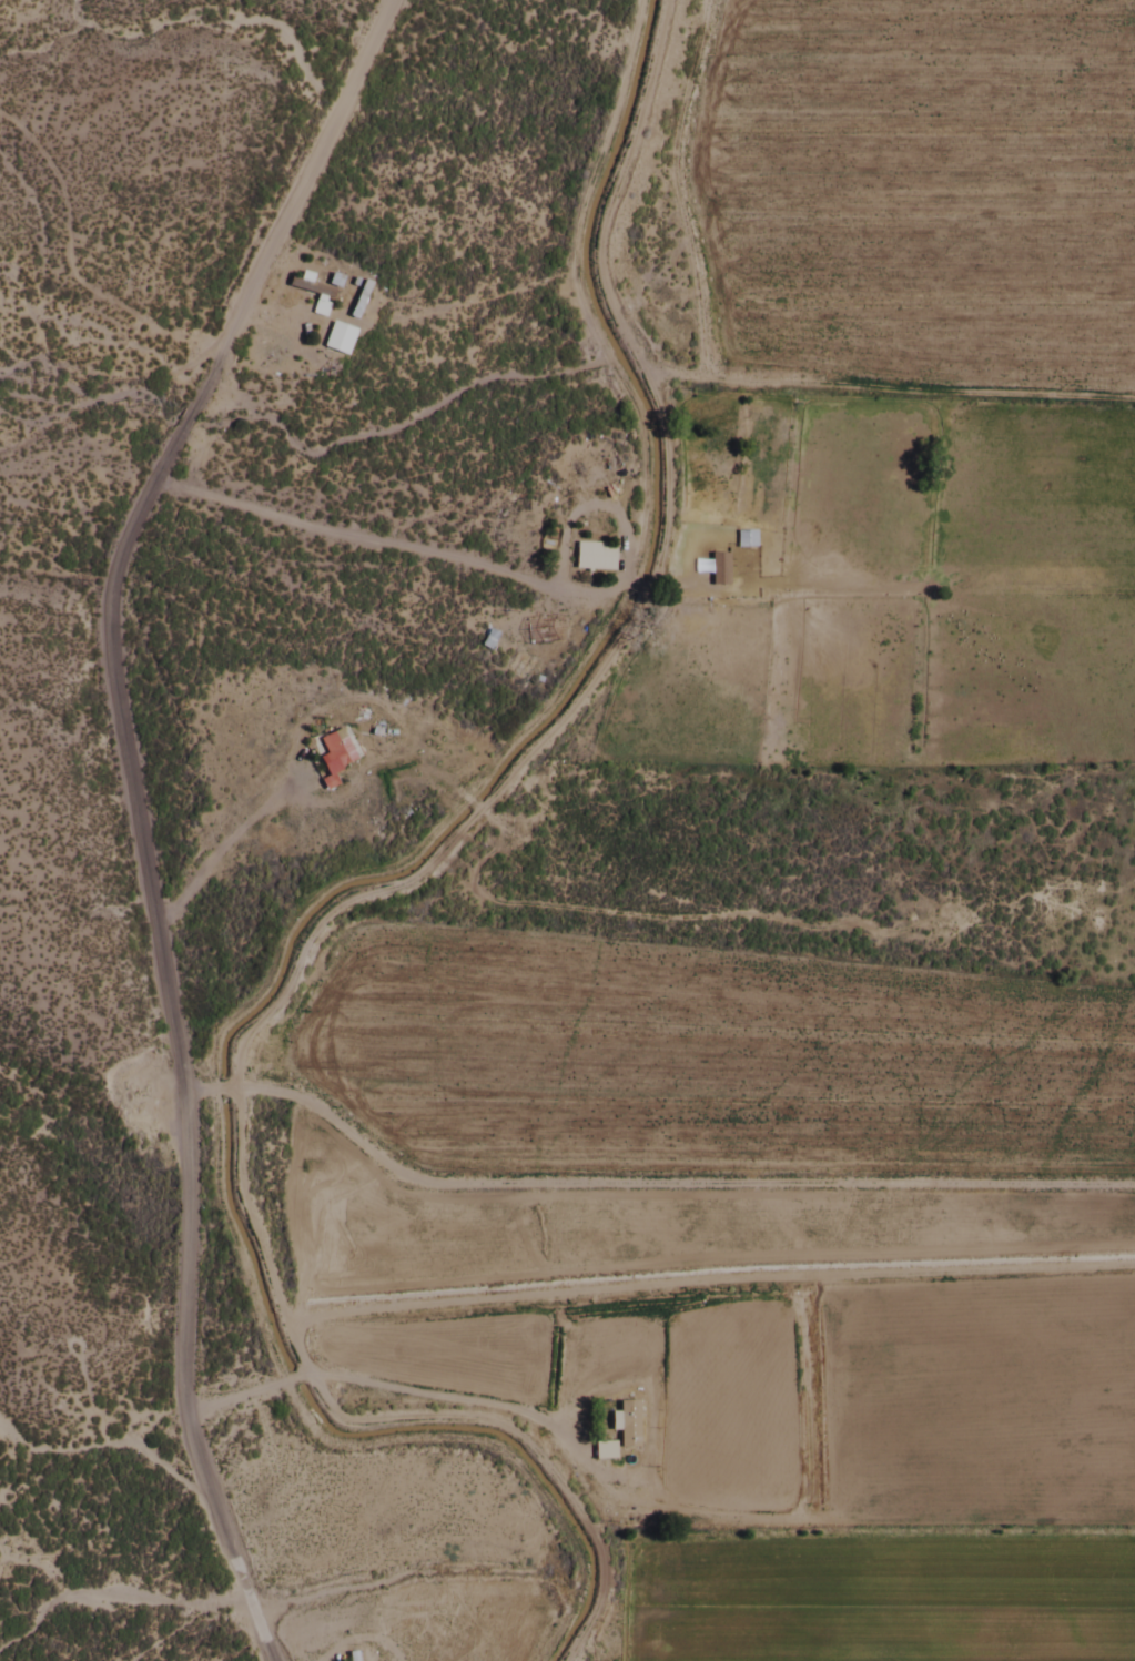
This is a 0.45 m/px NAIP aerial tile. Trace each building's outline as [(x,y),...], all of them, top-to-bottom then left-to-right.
[(347,316),(355,319),(369,284),(362,281),(347,316)] [(345,357),(355,331),(331,322),(321,348),(345,357)] [(614,572),(614,545),(575,545),(575,572),(614,572)] [(727,554),(710,554),(710,588),(727,588),(727,554)] [(488,653),(494,636),(483,632),(477,649),(488,653)] [(345,727),(313,740),(326,772),(358,760),(345,727)] [(616,1403),(616,1452),(636,1452),(636,1403),(616,1403)]
